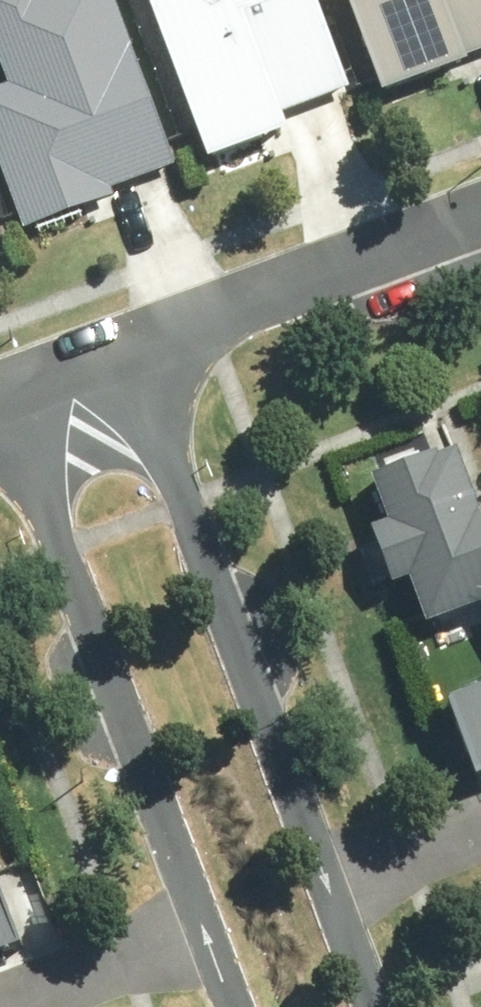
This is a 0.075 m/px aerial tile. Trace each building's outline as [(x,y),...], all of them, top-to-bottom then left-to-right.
[(11,87),(0,92),(0,158),(31,236),(189,174),(120,0),(0,0),(0,60),(11,87)] [(214,168),(301,136),(294,117),(358,94),(323,0),(153,0),(214,168)] [(393,97),(480,62),(480,0),(355,0),(393,97)] [(10,245),(0,219),(0,249),(10,245)] [(463,465),(381,494),(400,547),(383,553),(398,595),(418,588),(435,637),(480,620),(480,516),(463,465)] [(472,799),(480,796),(480,708),(444,721),(472,799)] [(45,939),(17,861),(0,867),(0,955),(45,939)]
